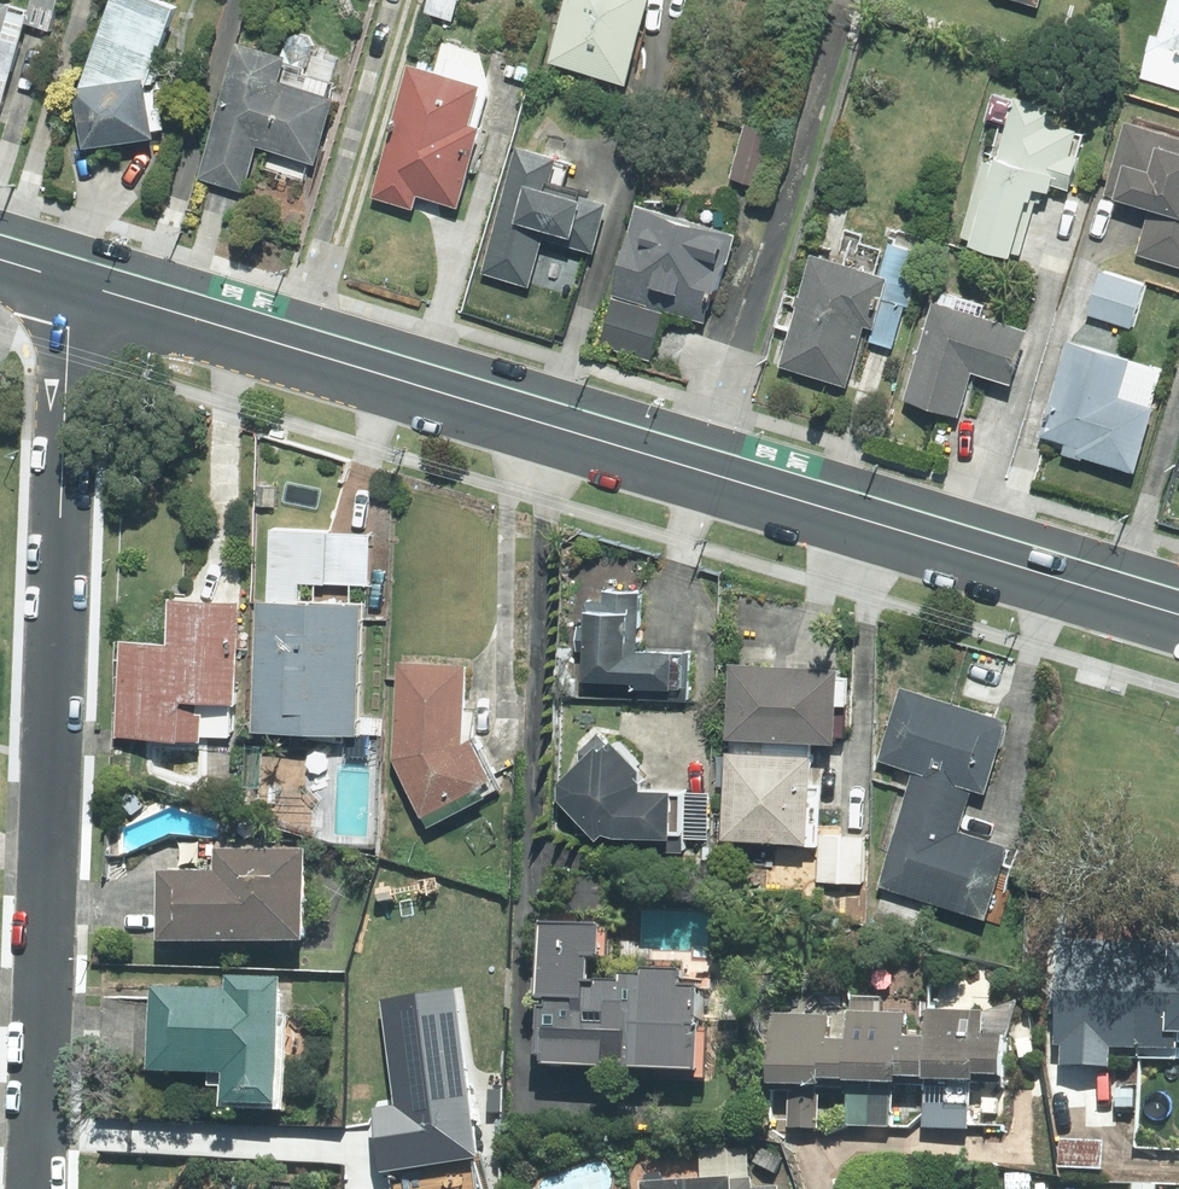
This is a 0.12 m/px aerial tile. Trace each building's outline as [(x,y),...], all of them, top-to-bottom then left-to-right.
[(31,30),(50,37),(64,0),(35,0),(31,12),(0,0),(0,110),(31,30)] [(181,9),(156,0),(113,0),(77,97),(86,153),(163,142),(154,83),(181,9)] [(425,16),(452,25),(460,0),(430,0),(425,16)] [(552,66),(630,88),(654,0),(570,0),(552,66)] [(1158,36),(1151,34),(1138,82),(1178,93),(1178,0),(1168,0),(1158,36)] [(290,57),(240,41),(196,178),(244,193),(258,150),(322,171),(344,102),(282,82),(290,57)] [(480,96),(494,58),(449,42),(436,80),(417,73),(370,203),(449,231),(495,101),(480,96)] [(983,122),(992,125),(962,238),(973,241),(972,246),(1019,259),(1037,190),(1050,194),(1052,186),(1069,191),(1088,115),(992,89),(983,122)] [(1127,117),(1106,192),(1151,205),(1137,254),(1178,266),(1178,131),(1127,117)] [(773,136),(750,128),(732,179),(755,187),(773,136)] [(568,163),(522,150),(487,275),(532,288),(545,239),(596,253),(609,205),(586,199),(588,193),(562,186),(568,163)] [(738,235),(640,205),(600,339),(654,355),(667,312),(711,325),(738,235)] [(847,383),(860,341),(892,351),(924,248),(894,238),(883,272),(812,249),(798,294),(787,291),(778,322),(790,326),(778,362),(847,383)] [(1149,281),(1100,268),(1088,316),(1136,329),(1149,281)] [(984,315),(987,306),(938,290),(903,401),(959,419),(974,372),(1009,383),(1026,328),(984,315)] [(1133,356),(1068,339),(1043,437),(1066,443),(1063,455),(1135,474),(1157,394),(1125,385),(1133,356)] [(278,487),(259,486),(259,507),(277,507),(278,487)] [(265,603),(297,604),(297,584),(324,585),(325,533),(268,530),(265,603)] [(368,534),(325,533),(324,585),(367,587),(368,534)] [(637,594),(602,593),(602,603),(587,602),(586,614),(582,614),(582,628),(576,627),(576,651),(581,652),(580,683),(633,684),(632,699),(686,701),(688,654),(635,652),(637,594)] [(229,736),(236,605),(168,601),(165,646),(121,644),(116,737),(198,742),(198,735),(229,736)] [(356,736),(360,606),(297,604),(265,603),(254,603),(250,732),(356,736)] [(396,663),(390,759),(426,825),(495,788),(470,741),(472,709),(462,708),(464,668),(396,663)] [(835,670),(728,665),(724,739),(728,739),(809,744),(832,745),(835,670)] [(906,788),(965,806),(970,790),(983,795),(1006,722),(899,689),(876,761),(912,772),(906,788)] [(594,841),(600,836),(611,839),(667,840),(667,852),(681,852),(681,839),(683,793),(637,792),(637,771),(609,743),(605,746),(596,736),(579,752),(578,763),(556,783),(555,800),(594,841)] [(727,753),(724,753),(719,841),(816,846),(819,786),(807,786),(809,744),(728,739),(727,753)] [(965,806),(906,788),(876,887),(999,925),(1009,893),(1004,891),(1017,851),(957,832),(965,806)] [(683,793),(681,839),(706,840),(708,794),(683,793)] [(862,838),(818,836),(817,881),(860,883),(862,838)] [(300,939),(301,850),(213,849),(213,872),(157,871),(156,938),(300,939)] [(596,923),(537,921),(532,1054),(538,1054),(538,1062),(598,1065),(599,1059),(624,1059),(623,1065),(694,1068),(694,1076),(703,1077),(705,1029),(695,1029),(697,989),(711,989),(711,978),(680,977),(681,968),(637,967),(637,971),(617,971),(617,981),(584,979),(584,954),(594,954),(596,923)] [(1144,942),(1055,939),(1051,1045),(1059,1046),(1058,1064),(1107,1065),(1107,1053),(1140,1055),(1144,942)] [(1140,1055),(1178,1056),(1178,944),(1144,942),(1140,1055)] [(276,1011),(278,977),(224,974),(224,990),(150,986),(146,1068),(208,1071),(207,1084),(219,1084),(218,1106),(281,1109),(285,1011),(276,1011)] [(453,990),(379,1001),(394,1106),(372,1109),(380,1171),(389,1170),(392,1188),(477,1188),(473,1158),(477,1158),(453,990)] [(982,1011),(924,1009),(923,1036),(921,1084),(920,1128),(968,1129),(969,1081),(999,1082),(1000,1035),(1016,1000),(982,1011)] [(921,1084),(923,1036),(902,1036),(902,1012),(845,1010),(844,1037),(843,1086),(842,1126),(890,1128),(892,1083),(921,1084)] [(843,1086),(844,1037),(826,1036),(827,1013),(768,1011),(765,1088),(788,1090),(786,1126),(815,1128),(817,1084),(843,1086)] [(1102,1141),(1060,1139),(1058,1166),(1100,1169),(1102,1141)] [(747,1179),(746,1149),(727,1150),(726,1147),(698,1148),(700,1178),(729,1176),(730,1180),(747,1179)] [(773,1173),(780,1159),(760,1148),(753,1162),(773,1173)] [(730,1180),(729,1176),(700,1178),(638,1181),(639,1188),(776,1188),(776,1186),(750,1188),(749,1179),(747,1179),(730,1180)]
